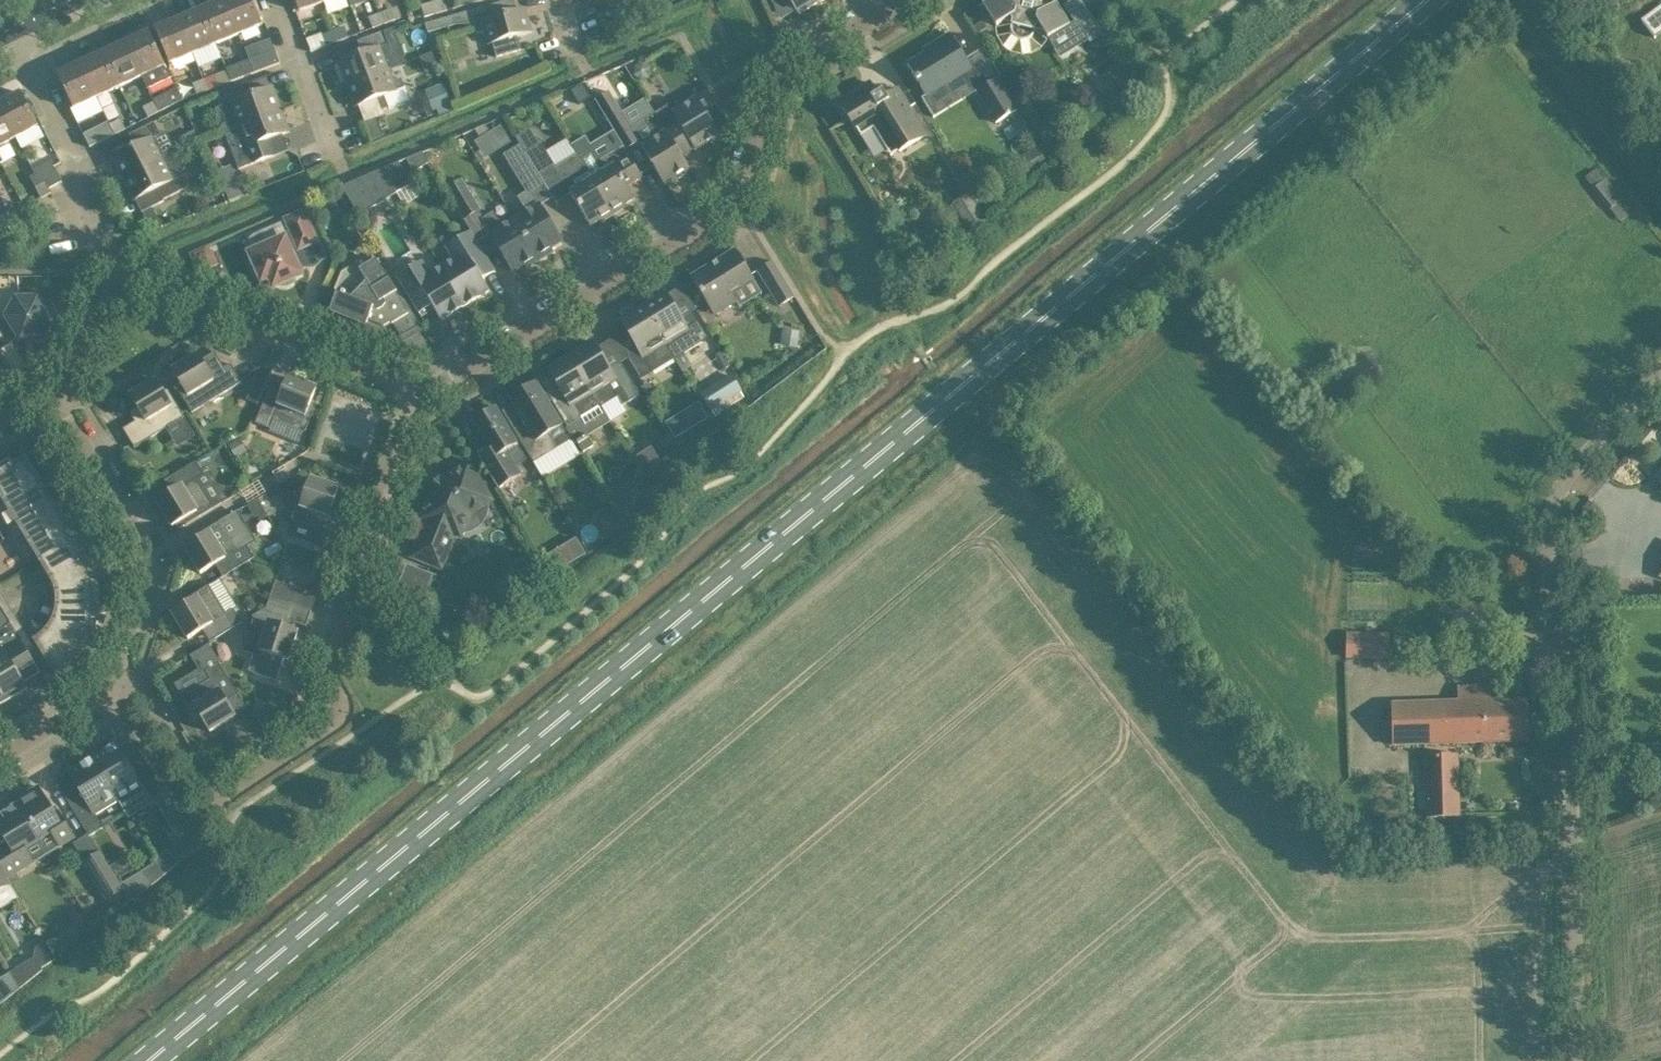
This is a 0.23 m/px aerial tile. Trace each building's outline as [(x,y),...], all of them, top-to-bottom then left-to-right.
[(202,9),(216,44),(239,34),(225,0),(223,0),(202,9)] [(239,34),(263,24),(252,0),(225,0),(239,34)] [(323,0),(296,0),(300,11),(324,2),(323,0)] [(476,9),(471,11),(426,23),(428,33),(455,25),(474,24),(477,33),(485,31),(489,44),(493,43),(497,57),(522,50),(518,36),(532,32),(526,8),(512,12),(509,0),(476,9)] [(433,3),(436,14),(447,10),(444,0),(443,0),(433,3)] [(818,0),(791,0),(799,15),(820,2),(818,0)] [(1068,21),(1057,2),(1051,6),(1042,4),(1043,0),(989,0),(983,3),(996,26),(1005,21),(1012,23),(1011,25),(1011,26),(1011,28),(1011,30),(1012,31),(1012,33),(1013,35),(1015,36),(1016,37),(1017,38),(1020,39),(1023,40),(1026,39),(1029,38),(1031,37),(1032,36),(1034,34),(1034,33),(1035,31),(1036,28),(1043,30),(1048,38),(1070,25),(1068,21)] [(436,14),(433,3),(421,6),(424,17),(436,14)] [(202,9),(179,18),(193,54),(216,44),(202,9)] [(391,9),(380,13),(384,24),(395,20),(391,9)] [(1074,21),(1091,43),(1105,33),(1088,10),(1074,21)] [(384,24),(380,13),(369,17),(373,29),(384,24)] [(193,54),(179,18),(155,28),(170,63),(193,54)] [(345,27),(334,31),(338,42),(349,37),(345,27)] [(149,31),(126,42),(142,76),(148,88),(173,76),(167,64),(165,65),(149,31)] [(338,42),(334,31),(323,35),(327,46),(338,42)] [(338,62),(347,84),(389,68),(381,47),(389,44),(384,31),(358,41),(362,53),(338,62)] [(908,65),(919,83),(927,96),(972,69),(962,52),(950,34),(924,50),(926,54),(908,65)] [(126,42),(104,52),(120,87),(142,76),(126,42)] [(104,52),(81,63),(97,97),(120,87),(104,52)] [(277,53),(251,62),(255,73),(281,63),(277,53)] [(251,62),(227,71),(231,81),(255,73),(251,62)] [(97,97),(81,63),(58,74),(74,108),(97,97)] [(635,75),(642,80),(649,77),(650,68),(644,63),(636,66),(635,75)] [(389,68),(347,84),(355,107),(379,98),(384,110),(410,100),(405,87),(402,78),(394,81),(389,68)] [(227,71),(204,80),(208,90),(231,81),(227,71)] [(1018,109),(999,77),(976,90),(995,122),(1018,109)] [(208,90),(204,80),(193,84),(197,94),(208,90)] [(593,97),(585,82),(569,91),(578,106),(593,97)] [(839,101),(851,120),(856,128),(856,127),(861,136),(874,128),(891,156),(899,151),(900,151),(926,135),(898,89),(886,96),(883,91),(878,94),(870,82),(839,101)] [(231,104),(239,125),(282,109),(273,87),(249,96),(245,84),(218,94),(223,107),(231,104)] [(443,84),(425,91),(434,114),(452,108),(443,84)] [(179,89),(154,102),(159,111),(184,99),(179,89)] [(669,104),(653,114),(681,156),(694,148),(695,150),(719,135),(707,115),(711,112),(697,90),(693,93),(696,98),(674,112),(669,104)] [(640,141),(621,110),(609,91),(595,99),(626,150),(640,141)] [(0,103),(0,107),(16,138),(39,125),(21,92),(0,103)] [(159,111),(154,102),(143,107),(148,117),(159,111)] [(16,138),(0,107),(0,146),(16,138)] [(282,109),(239,125),(225,130),(239,169),(276,156),(275,155),(272,156),(266,141),(290,132),(282,109)] [(681,156),(653,114),(645,119),(657,138),(642,147),(653,165),(664,184),(674,178),(679,179),(686,174),(688,170),(689,169),(681,156)] [(364,123),(371,139),(383,134),(377,118),(364,123)] [(503,118),(473,132),(485,156),(514,142),(503,118)] [(120,119),(110,124),(115,135),(126,129),(120,119)] [(113,157),(123,179),(163,158),(153,137),(160,134),(154,121),(129,134),(135,145),(113,157)] [(110,124),(108,122),(84,134),(90,147),(115,135),(110,124)] [(539,135),(520,146),(553,198),(556,203),(571,193),(590,226),(599,220),(601,223),(614,214),(592,179),(581,159),(578,154),(556,167),(542,145),(545,143),(539,135)] [(1057,139),(1049,146),(1057,156),(1065,149),(1057,139)] [(527,211),(515,219),(541,259),(553,252),(551,248),(562,242),(540,206),(553,198),(520,146),(503,155),(527,192),(518,198),(527,211)] [(1038,146),(1020,157),(1030,175),(1048,164),(1038,146)] [(592,153),(581,159),(592,179),(614,214),(628,206),(626,204),(635,198),(627,186),(642,177),(631,159),(627,162),(619,148),(597,161),(592,153)] [(163,158),(123,179),(134,200),(157,189),(163,200),(188,187),(181,175),(185,173),(183,170),(186,168),(178,153),(175,155),(174,152),(163,158)] [(427,161),(422,152),(406,159),(413,169),(427,161)] [(36,174),(31,177),(36,187),(46,182),(47,182),(50,189),(63,182),(51,160),(33,169),(36,174)] [(399,162),(382,169),(397,193),(412,184),(399,162)] [(397,193),(382,169),(370,174),(342,187),(355,208),(360,215),(397,193)] [(445,190),(471,230),(478,242),(492,234),(514,271),(524,265),(526,268),(541,259),(515,219),(503,226),(494,212),(484,218),(461,179),(445,190)] [(238,181),(225,186),(231,200),(244,195),(238,181)] [(46,182),(36,187),(42,198),(52,193),(46,182)] [(960,226),(967,237),(982,229),(980,225),(987,221),(970,192),(952,203),(964,224),(960,226)] [(152,206),(142,211),(147,220),(157,215),(152,206)] [(249,244),(249,245),(249,246),(249,247),(249,248),(251,253),(263,280),(270,277),(274,286),(279,284),(280,285),(281,285),(282,285),(283,286),(284,286),(285,286),(286,286),(287,286),(288,285),(289,285),(290,285),(291,284),(292,284),(292,283),(293,282),(294,281),(295,280),(295,279),(296,278),(296,277),(296,276),(301,274),(291,252),(316,241),(304,214),(262,233),(254,236),(253,236),(252,237),(252,238),(251,238),(251,239),(250,240),(249,241),(249,242),(249,243),(249,244)] [(28,237),(19,222),(10,227),(18,242),(28,237)] [(453,260),(442,267),(465,305),(490,290),(483,279),(496,271),(478,242),(471,230),(445,247),(453,260)] [(692,278),(703,296),(711,310),(733,296),(731,292),(753,278),(736,250),(692,278)] [(360,256),(344,267),(342,273),(334,293),(337,294),(330,311),(367,326),(369,320),(385,327),(392,322),(393,324),(409,314),(398,295),(376,260),(360,256)] [(465,305),(442,267),(431,274),(422,260),(396,276),(408,295),(419,313),(430,307),(434,307),(434,308),(441,320),(465,305)] [(795,297),(773,261),(759,270),(780,306),(795,297)] [(667,293),(644,307),(674,357),(708,337),(691,310),(690,311),(692,313),(682,319),(667,295),(668,295),(667,293)] [(40,302),(38,299),(16,300),(8,318),(9,318),(1,323),(0,321),(0,350),(13,342),(12,341),(19,336),(21,339),(24,339),(41,339),(51,321),(49,318),(54,310),(49,302),(40,302)] [(674,357),(644,307),(621,321),(622,323),(637,347),(627,353),(626,351),(624,351),(641,378),(674,357)] [(797,347),(799,332),(790,331),(788,346),(797,347)] [(594,342),(571,356),(602,407),(619,396),(624,405),(641,395),(619,359),(618,360),(619,362),(609,368),(595,344),(594,342)] [(174,371),(180,382),(175,384),(192,412),(242,382),(231,363),(225,367),(219,358),(205,367),(198,356),(174,371)] [(602,407),(571,356),(548,370),(549,372),(550,372),(565,396),(554,402),(553,400),(552,400),(568,427),(602,407)] [(254,382),(251,389),(263,394),(273,371),(261,366),(250,374),(254,382)] [(700,394),(710,411),(742,391),(732,374),(700,394)] [(274,420),(305,433),(317,403),(312,401),(317,389),(290,378),(281,400),(268,394),(256,423),(271,429),(274,420)] [(132,396),(144,416),(124,429),(135,447),(185,417),(168,389),(163,392),(156,381),(132,396)] [(513,428),(524,447),(534,462),(571,440),(536,383),(534,384),(532,382),(519,390),(521,392),(510,399),(524,421),(513,428)] [(479,457),(491,475),(499,489),(521,475),(507,452),(518,445),(495,408),(473,421),(490,450),(479,457)] [(687,418),(670,428),(676,437),(693,427),(687,418)] [(588,435),(578,441),(584,451),(594,445),(588,435)] [(227,447),(235,460),(247,453),(239,440),(227,447)] [(645,473),(656,467),(649,455),(639,461),(645,473)] [(26,456),(24,457),(25,458),(14,465),(10,459),(0,465),(0,496),(39,560),(75,538),(26,456)] [(196,461),(189,466),(170,477),(178,490),(158,502),(172,527),(177,524),(180,529),(214,508),(197,480),(205,475),(196,461)] [(414,556),(434,564),(441,567),(449,549),(446,547),(452,532),(460,535),(469,512),(490,500),(469,464),(443,480),(440,476),(429,489),(433,492),(422,520),(427,522),(414,556)] [(291,521),(287,534),(332,549),(336,539),(337,536),(346,507),(334,503),(339,489),(311,480),(302,506),(297,505),(291,521)] [(623,491),(611,499),(621,515),(633,508),(623,491)] [(247,509),(254,520),(263,514),(256,503),(247,509)] [(197,542),(186,549),(201,573),(221,561),(228,574),(247,562),(255,558),(248,547),(256,542),(237,511),(222,520),(212,526),(194,537),(197,542)] [(598,524),(610,532),(619,519),(607,511),(598,524)] [(87,557),(75,538),(39,560),(50,578),(83,558),(84,559),(87,557)] [(576,538),(568,543),(577,558),(586,553),(576,538)] [(552,574),(567,569),(562,556),(547,560),(552,574)] [(98,582),(84,559),(83,558),(50,578),(50,579),(55,590),(55,591),(93,582),(96,582),(97,582),(98,582)] [(289,620),(294,605),(299,589),(276,581),(267,607),(253,616),(254,619),(244,651),(254,655),(248,671),(277,680),(284,658),(288,660),(298,633),(274,625),(277,616),(289,620)] [(93,582),(55,591),(56,592),(57,604),(57,605),(95,608),(98,608),(98,609),(100,609),(93,582)] [(226,614),(220,604),(209,585),(181,602),(184,607),(173,614),(188,638),(208,626),(216,639),(242,622),(234,609),(226,614)] [(11,623),(28,652),(35,648),(0,590),(0,606),(11,623)] [(95,608),(57,605),(53,617),(53,618),(89,633),(92,634),(92,635),(93,635),(95,608)] [(434,635),(453,642),(464,612),(445,605),(434,635)] [(77,658),(79,658),(89,633),(53,618),(53,619),(46,629),(46,630),(76,655),(78,657),(77,658)] [(7,701),(28,688),(28,687),(26,688),(18,674),(35,664),(28,652),(11,623),(0,629),(0,689),(7,701)] [(76,655),(46,630),(36,638),(35,639),(46,657),(58,676),(76,655)] [(1388,658),(1388,635),(1368,635),(1367,657),(1388,658)] [(210,679),(182,696),(191,710),(196,707),(210,732),(235,717),(223,697),(235,689),(219,663),(209,645),(190,656),(201,674),(206,671),(210,679)] [(1489,687),(1468,687),(1460,687),(1460,701),(1392,703),(1394,745),(1528,741),(1527,699),(1490,700),(1489,687)] [(267,732),(281,724),(273,711),(259,719),(267,732)] [(93,758),(116,797),(129,817),(153,802),(158,804),(171,825),(185,816),(166,785),(162,787),(140,751),(127,759),(117,743),(93,758)] [(1460,816),(1458,773),(1432,774),(1432,755),(1425,755),(1427,817),(1460,816)] [(116,797),(93,758),(69,772),(81,793),(68,801),(89,836),(104,828),(93,811),(116,797)] [(27,798),(16,804),(39,841),(52,833),(60,846),(75,837),(59,811),(55,814),(38,786),(25,794),(27,798)] [(0,847),(0,866),(8,878),(34,862),(26,849),(39,841),(16,804),(0,814),(0,831),(7,843),(0,847)] [(178,860),(168,849),(155,858),(164,870),(178,860)] [(85,862),(107,899),(116,911),(130,903),(122,890),(119,884),(100,853),(85,862)] [(140,872),(149,887),(164,875),(156,862),(140,872)] [(0,866),(0,907),(2,908),(20,898),(8,878),(0,866)] [(144,891),(134,875),(119,884),(122,890),(130,903),(144,891)] [(47,943),(36,950),(34,958),(42,969),(58,959),(47,943)] [(11,972),(0,979),(0,1002),(4,998),(20,988),(11,972)]
